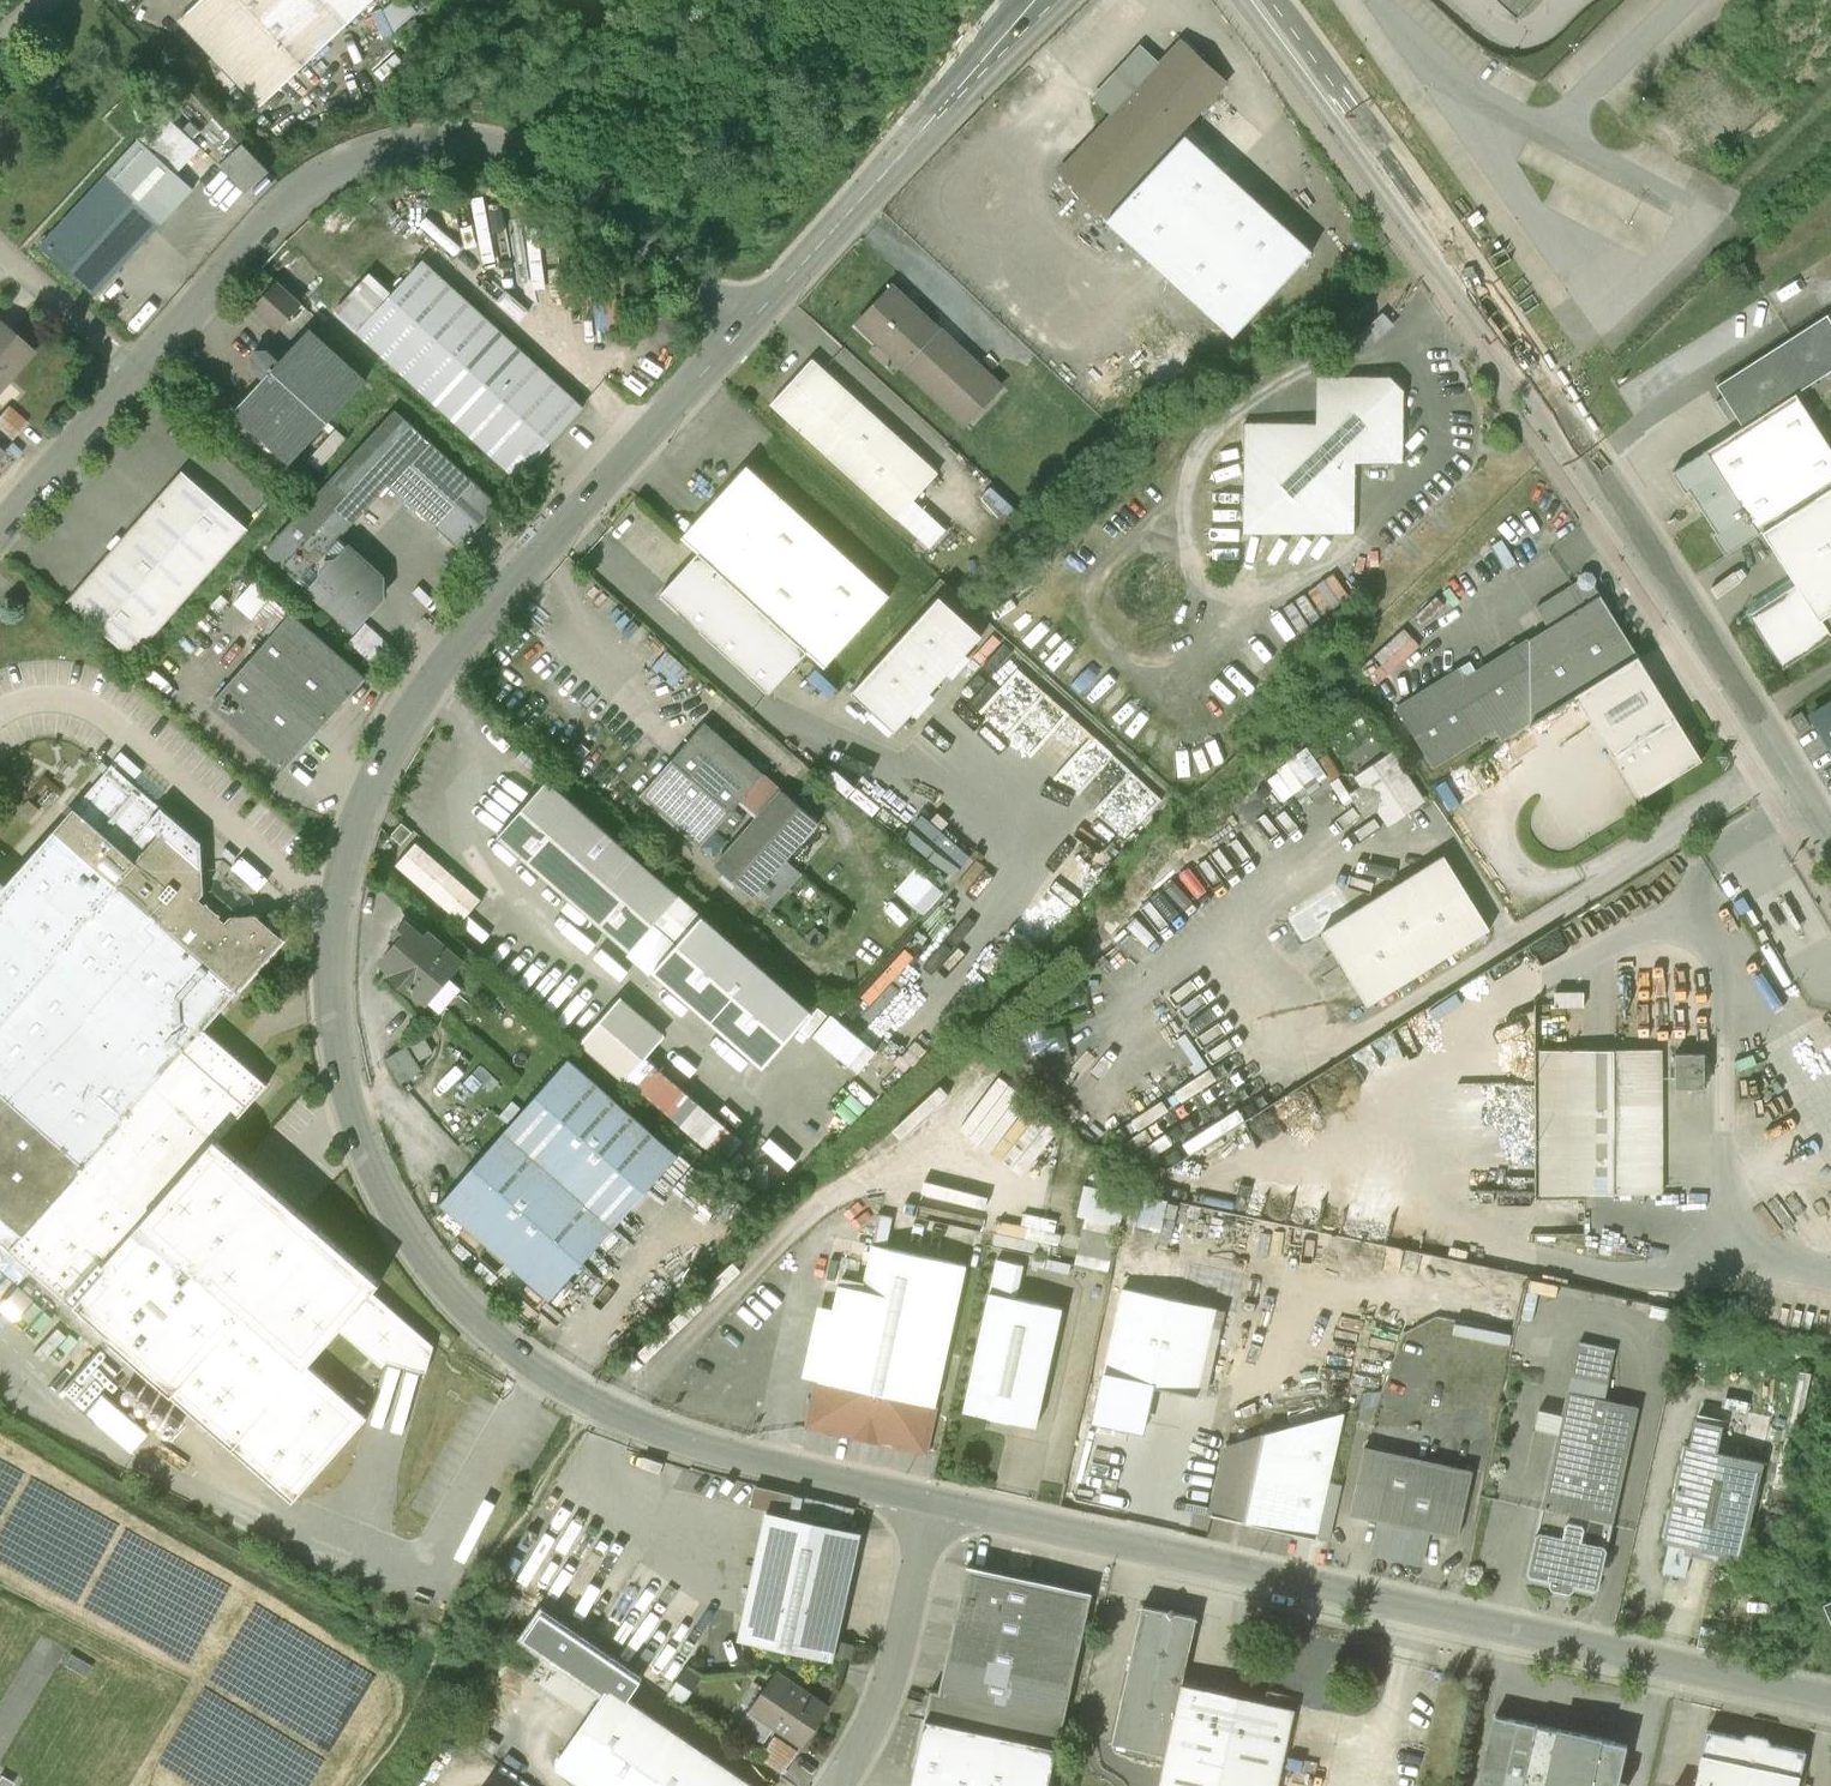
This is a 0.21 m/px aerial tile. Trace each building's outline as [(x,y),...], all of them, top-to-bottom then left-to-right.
[(178,21),(259,107),(371,0),(201,0),(178,21)] [(1518,18),(1534,0),(1498,0),(1518,18)] [(1089,96),(1110,115),(1057,171),(1108,218),(1106,221),(1233,338),(1313,252),(1185,134),(1233,82),(1181,34),(1170,46),(1159,58),(1140,41),(1089,96)] [(165,115),(141,141),(175,173),(199,146),(165,115)] [(175,173),(141,141),(44,245),(95,293),(192,189),(175,173)] [(244,145),(222,165),(245,192),(268,172),(244,145)] [(583,407),(424,263),(394,296),(360,333),(519,477),(583,407)] [(337,312),(360,333),(394,296),(371,275),(337,312)] [(279,283),(255,309),(277,330),(301,304),(279,283)] [(1003,387),(892,284),(852,327),(963,430),(1003,387)] [(1795,395),(1830,372),(1830,322),(1827,315),(1791,337),(1715,386),(1741,427),(1669,473),(1682,493),(1687,491),(1699,510),(1714,533),(1710,536),(1723,556),(1759,533),(1830,487),(1830,451),(1795,395)] [(1,327),(0,327),(0,385),(29,353),(1,327)] [(367,379),(313,329),(282,363),(269,351),(259,351),(253,357),(253,367),(267,380),(236,413),(291,462),(367,379)] [(938,474),(811,358),(768,405),(927,552),(946,531),(913,501),(938,474)] [(1317,376),(1316,424),(1245,423),(1244,535),(1355,536),(1355,464),(1403,464),(1404,389),(1397,383),(1391,376),(1317,376)] [(13,436),(28,419),(10,403),(0,415),(0,425),(13,436)] [(498,503),(396,412),(268,553),(356,632),(386,599),(385,578),(341,538),(391,484),(459,546),(498,503)] [(244,516),(184,464),(65,600),(124,652),(244,516)] [(889,597),(745,467),(680,538),(698,553),(807,652),(825,668),(889,597)] [(1794,587),(1748,616),(1782,670),(1830,639),(1830,637),(1821,621),(1825,618),(1830,615),(1830,487),(1759,533),(1794,587)] [(807,652),(698,553),(658,597),(767,696),(807,652)] [(1573,585),(1535,608),(1549,630),(1465,678),(1459,669),(1396,708),(1433,769),(1495,732),(1503,742),(1576,697),(1640,657),(1596,588),(1598,579),(1593,573),(1586,572),(1580,576),(1578,582),(1573,585)] [(886,655),(947,586),(938,577),(877,647),(886,655)] [(275,638),(293,618),(255,584),(236,605),(275,638)] [(983,638),(939,598),(851,694),(894,734),(983,638)] [(362,678),(293,618),(275,638),(214,707),(284,767),(362,678)] [(1640,657),(1576,697),(1602,739),(1641,801),(1705,762),(1689,738),(1667,700),(1640,657)] [(1807,717),(1830,755),(1830,702),(1807,717)] [(798,809),(705,729),(692,743),(643,799),(698,847),(737,802),(757,819),(715,867),(733,883),(752,899),(768,913),(801,875),(785,861),(816,825),(798,809)] [(1369,814),(1381,807),(1389,821),(1429,800),(1400,746),(1358,769),(1366,782),(1355,788),(1369,814)] [(115,766),(0,896),(0,1237),(298,1500),(370,1419),(313,1369),(344,1333),(376,1297),(384,1288),(302,1216),(242,1163),(228,1151),(223,1147),(219,1143),(270,1086),(230,1051),(204,1028),(296,925),(279,910),(115,766)] [(1449,813),(1485,791),(1472,768),(1435,789),(1449,813)] [(808,1015),(547,785),(522,814),(499,840),(760,1070),(781,1046),(808,1015)] [(737,807),(703,847),(717,859),(751,819),(737,807)] [(15,848),(28,859),(58,826),(45,814),(15,848)] [(414,844),(394,867),(460,925),(480,902),(414,844)] [(1452,856),(1321,935),(1369,1014),(1500,935),(1452,856)] [(918,865),(898,887),(926,912),(946,890),(918,865)] [(462,964),(411,922),(373,966),(424,1008),(462,964)] [(626,1080),(670,1033),(626,993),(583,1040),(626,1080)] [(427,1032),(386,1054),(399,1077),(440,1055),(427,1032)] [(1712,1084),(1714,1048),(1680,1047),(1678,1082),(1712,1084)] [(1664,1195),(1662,1049),(1540,1050),(1541,1196),(1664,1195)] [(965,1060),(934,1095),(957,1115),(988,1081),(965,1060)] [(677,1159),(569,1064),(440,1209),(549,1305),(677,1159)] [(1078,1262),(1112,1269),(1117,1245),(1119,1246),(1131,1190),(1088,1182),(1081,1213),(1088,1214),(1078,1262)] [(968,1266),(872,1245),(863,1284),(825,1276),(802,1381),(813,1383),(803,1431),(926,1458),(968,1266)] [(18,1284),(1,1305),(16,1318),(34,1298),(18,1284)] [(1217,1311),(1124,1290),(1104,1379),(1151,1390),(1197,1400),(1217,1311)] [(1063,1309),(989,1293),(963,1413),(1037,1429),(1063,1309)] [(435,1346),(376,1297),(344,1333),(377,1364),(425,1376),(433,1353),(435,1346)] [(1617,1350),(1579,1342),(1547,1492),(1543,1511),(1538,1535),(1529,1575),(1531,1580),(1551,1584),(1550,1590),(1552,1594),(1569,1598),(1573,1595),(1575,1589),(1595,1593),(1600,1591),(1608,1551),(1617,1509),(1639,1411),(1605,1404),(1617,1350)] [(133,1452),(153,1431),(107,1388),(115,1379),(93,1357),(64,1387),(133,1452)] [(1151,1390),(1104,1379),(1095,1418),(1111,1422),(1147,1410),(1151,1390)] [(1345,1415),(1224,1448),(1209,1520),(1319,1543),(1332,1481),(1345,1415)] [(1692,1447),(1688,1446),(1666,1538),(1742,1556),(1760,1478),(1763,1465),(1716,1454),(1721,1436),(1723,1424),(1699,1419),(1696,1430),(1692,1447)] [(1474,1474),(1364,1451),(1350,1518),(1378,1524),(1371,1557),(1424,1568),(1431,1534),(1460,1540),(1474,1474)] [(1342,1483),(1332,1481),(1319,1543),(1329,1545),(1342,1483)] [(858,1539),(762,1518),(735,1643),(832,1664),(858,1539)] [(697,1643),(580,1568),(551,1614),(668,1688),(697,1643)] [(969,1576),(921,1785),(1045,1785),(1087,1603),(969,1576)] [(1196,1620),(1142,1608),(1111,1745),(1165,1756),(1181,1685),(1196,1620)] [(98,1667),(78,1657),(71,1670),(92,1680),(98,1667)] [(826,1709),(774,1675),(743,1721),(795,1756),(826,1709)] [(1181,1685),(1165,1756),(1159,1785),(1276,1785),(1293,1710),(1181,1685)] [(610,1691),(556,1770),(579,1785),(749,1785),(610,1691)] [(1497,1718),(1483,1785),(1618,1785),(1627,1745),(1497,1718)] [(1695,1785),(1798,1785),(1806,1752),(1707,1731),(1695,1785)]
